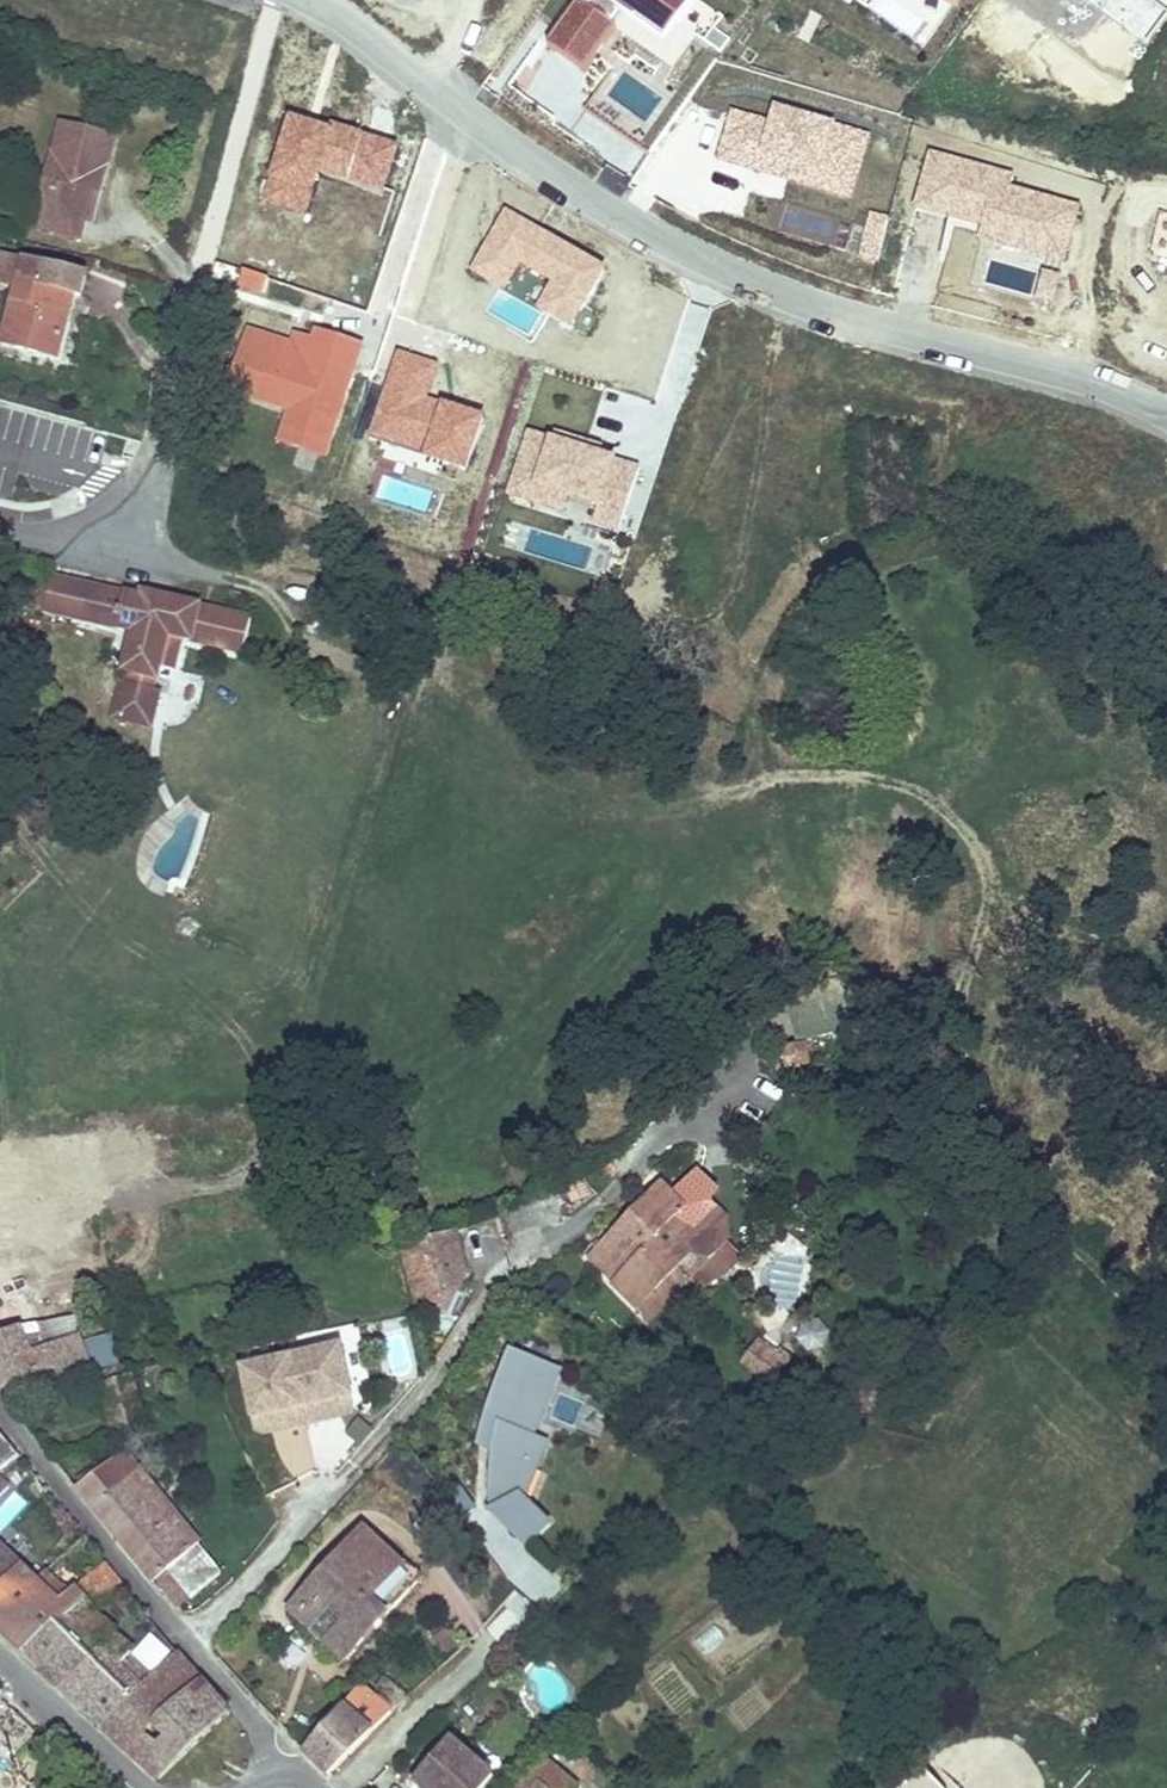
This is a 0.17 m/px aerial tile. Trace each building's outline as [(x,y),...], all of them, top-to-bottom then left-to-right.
[(923,53),(959,0),(844,0),(923,53)] [(1150,27),(1166,38),(1166,2),(1150,27)] [(81,239),(86,220),(94,188),(101,190),(115,137),(60,123),(33,226),(81,239)] [(93,222),(101,190),(94,188),(86,220),(93,222)] [(16,286),(1,343),(56,358),(73,295),(80,297),(86,277),(0,255),(0,282),(16,286)] [(327,455),(356,345),(316,334),(312,350),(247,332),(234,382),(289,396),(283,417),(266,412),(265,419),(296,427),(291,446),(327,455)] [(51,577),(43,610),(133,632),(128,652),(134,653),(129,672),(132,673),(130,683),(122,682),(114,718),(151,727),(159,691),(152,689),(155,679),(158,679),(160,667),(173,671),(181,638),(243,653),(251,620),(213,610),(211,618),(198,615),(200,607),(143,593),(141,599),(51,577)] [(211,618),(213,610),(200,607),(198,615),(211,618)] [(806,1039),(813,1037),(863,1029),(854,980),(798,990),(806,1039)] [(813,1037),(806,1039),(790,1041),(793,1061),(817,1057),(813,1037)] [(661,1184),(589,1257),(589,1262),(638,1310),(679,1269),(692,1282),(701,1287),(727,1274),(741,1259),(725,1244),(730,1239),(727,1220),(710,1203),(715,1191),(697,1173),(674,1197),(661,1184)] [(445,1225),(397,1235),(399,1246),(448,1235),(445,1225)] [(399,1246),(415,1319),(445,1313),(464,1274),(455,1234),(448,1235),(399,1246)] [(10,1271),(3,1254),(0,1256),(0,1335),(19,1328),(31,1325),(10,1271)] [(679,1269),(638,1310),(647,1327),(692,1282),(679,1269)] [(71,1338),(52,1345),(44,1323),(32,1327),(31,1325),(19,1328),(0,1335),(0,1387),(1,1388),(20,1381),(22,1387),(54,1381),(50,1371),(56,1369),(59,1380),(85,1375),(71,1338)] [(71,1338),(85,1375),(91,1374),(77,1336),(71,1338)] [(743,1363),(769,1384),(784,1365),(758,1344),(743,1363)] [(341,1348),(291,1358),(305,1425),(326,1421),(322,1404),(352,1398),(341,1348)] [(510,1352),(496,1388),(478,1445),(492,1450),(489,1469),(490,1510),(521,1542),(543,1520),(524,1494),(545,1442),(530,1436),(556,1370),(510,1352)] [(242,1368),(252,1418),(281,1412),(285,1429),(305,1425),(291,1358),(242,1368)] [(147,1388),(209,1376),(206,1359),(144,1370),(147,1388)] [(145,1426),(131,1377),(102,1385),(116,1434),(145,1426)] [(322,1404),(326,1421),(348,1416),(353,1408),(352,1398),(322,1404)] [(281,1412),(252,1418),(254,1429),(262,1434),(285,1429),(281,1412)] [(18,1455),(0,1433),(0,1469),(18,1455)] [(200,1544),(124,1452),(75,1487),(153,1582),(155,1580),(168,1570),(191,1599),(221,1573),(198,1545),(200,1544)] [(0,1476),(0,1497),(11,1485),(0,1476)] [(344,1660),(418,1582),(364,1531),(289,1609),(344,1660)] [(20,1565),(0,1547),(0,1585),(20,1565)] [(123,1594),(126,1590),(104,1563),(101,1566),(123,1594)] [(58,1601),(20,1565),(0,1585),(0,1633),(21,1654),(82,1599),(98,1614),(123,1594),(101,1566),(58,1601)] [(168,1570),(155,1580),(178,1609),(191,1599),(168,1570)] [(96,1616),(98,1614),(82,1599),(21,1654),(101,1727),(150,1678),(176,1652),(159,1631),(129,1658),(134,1651),(113,1635),(118,1630),(96,1616)] [(230,1713),(176,1652),(150,1678),(101,1727),(159,1779),(230,1713)] [(392,1713),(359,1685),(303,1750),(328,1775),(392,1713)] [(413,1780),(422,1787),(485,1787),(493,1778),(449,1739),(413,1780)] [(519,1787),(576,1787),(577,1787),(543,1759),(519,1787)] [(12,1772),(0,1760),(0,1783),(12,1772)] [(922,1769),(903,1787),(941,1787),(922,1769)]
